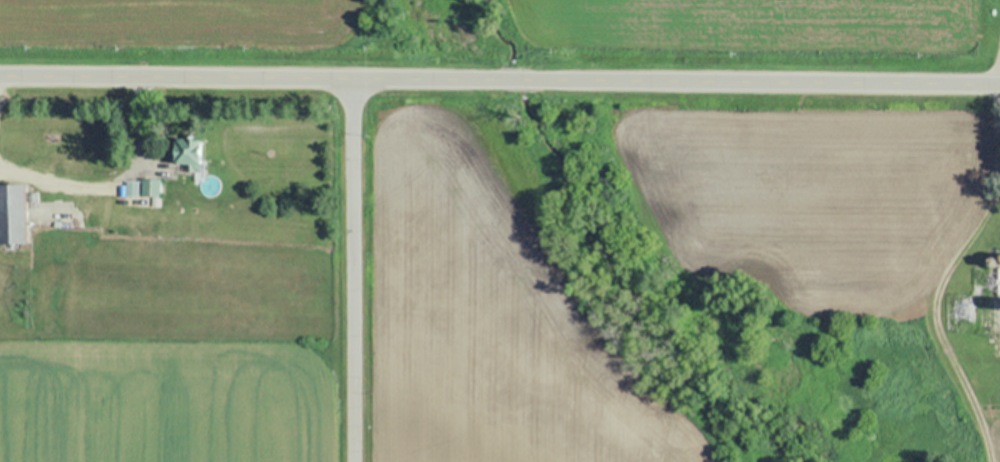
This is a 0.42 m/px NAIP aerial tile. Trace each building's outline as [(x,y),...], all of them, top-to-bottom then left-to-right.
[(201,138),(176,138),(176,164),(192,164),(192,170),(201,170),(201,138)] [(160,196),(160,179),(142,179),(142,196),(160,196)] [(126,195),(137,195),(137,182),(126,182),(126,195)] [(0,184),(0,243),(27,243),(27,184),(0,184)] [(973,267),(973,294),(947,294),(946,330),(973,330),(974,296),(999,296),(999,267),(973,267)]
